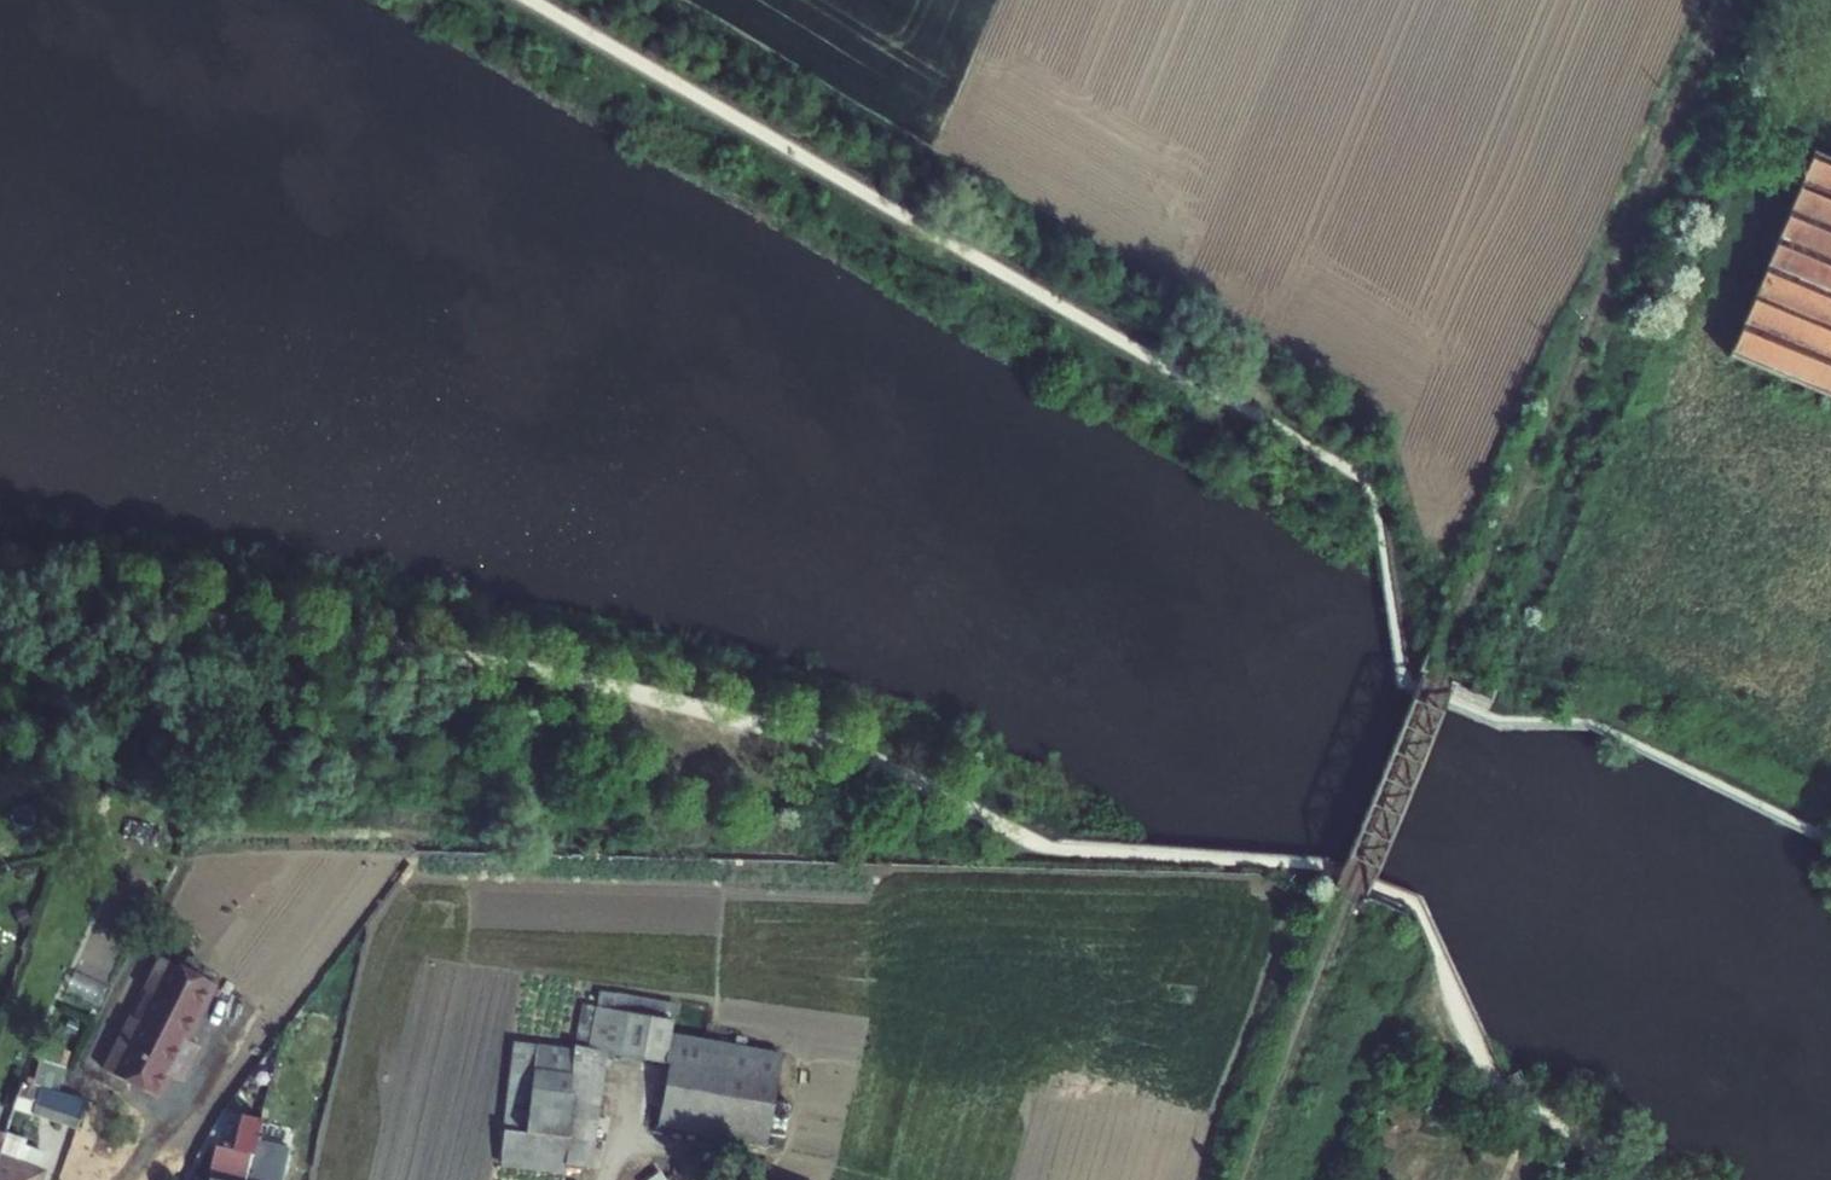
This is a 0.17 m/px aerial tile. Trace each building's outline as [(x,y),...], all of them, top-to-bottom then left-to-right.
[(1730,357),(1830,399),(1830,160),(1813,153),(1730,357)] [(172,968),(190,977),(196,967),(177,957),(172,968)] [(110,1052),(99,1074),(148,1098),(159,1076),(172,1082),(190,1046),(177,1040),(190,1015),(185,1013),(200,982),(190,977),(172,968),(152,958),(136,992),(140,994),(127,1019),(122,1017),(107,1049),(110,1052)] [(200,982),(185,1013),(190,1015),(205,985),(200,982)] [(600,1008),(675,1022),(678,1007),(603,993),(600,1008)] [(593,1043),(600,1008),(588,1006),(582,1041),(593,1043)] [(593,1043),(592,1049),(667,1063),(657,1126),(768,1146),(784,1055),(674,1035),(675,1022),(600,1008),(593,1043)] [(563,1165),(576,1051),(516,1044),(502,1157),(563,1165)] [(50,1046),(47,1059),(64,1065),(67,1051),(50,1046)] [(591,1168),(603,1051),(592,1049),(576,1046),(576,1051),(563,1165),(591,1168)] [(95,1071),(99,1074),(110,1052),(107,1049),(95,1071)] [(35,1085),(58,1092),(66,1065),(64,1065),(47,1059),(45,1058),(35,1085)] [(35,1085),(25,1082),(16,1106),(78,1128),(87,1100),(58,1092),(35,1085)] [(260,1120),(278,1124),(281,1112),(263,1107),(260,1120)] [(247,1176),(252,1155),(260,1120),(242,1116),(234,1150),(217,1146),(209,1179),(246,1179),(247,1176)] [(260,1120),(252,1155),(271,1160),(280,1124),(278,1124),(260,1120)] [(44,1172),(38,1170),(44,1152),(26,1145),(27,1142),(6,1134),(0,1152),(0,1179),(41,1179),(44,1172)] [(291,1148),(284,1178),(291,1179),(302,1179),(309,1152),(291,1148)] [(563,1165),(502,1157),(501,1166),(561,1174),(563,1165)]
